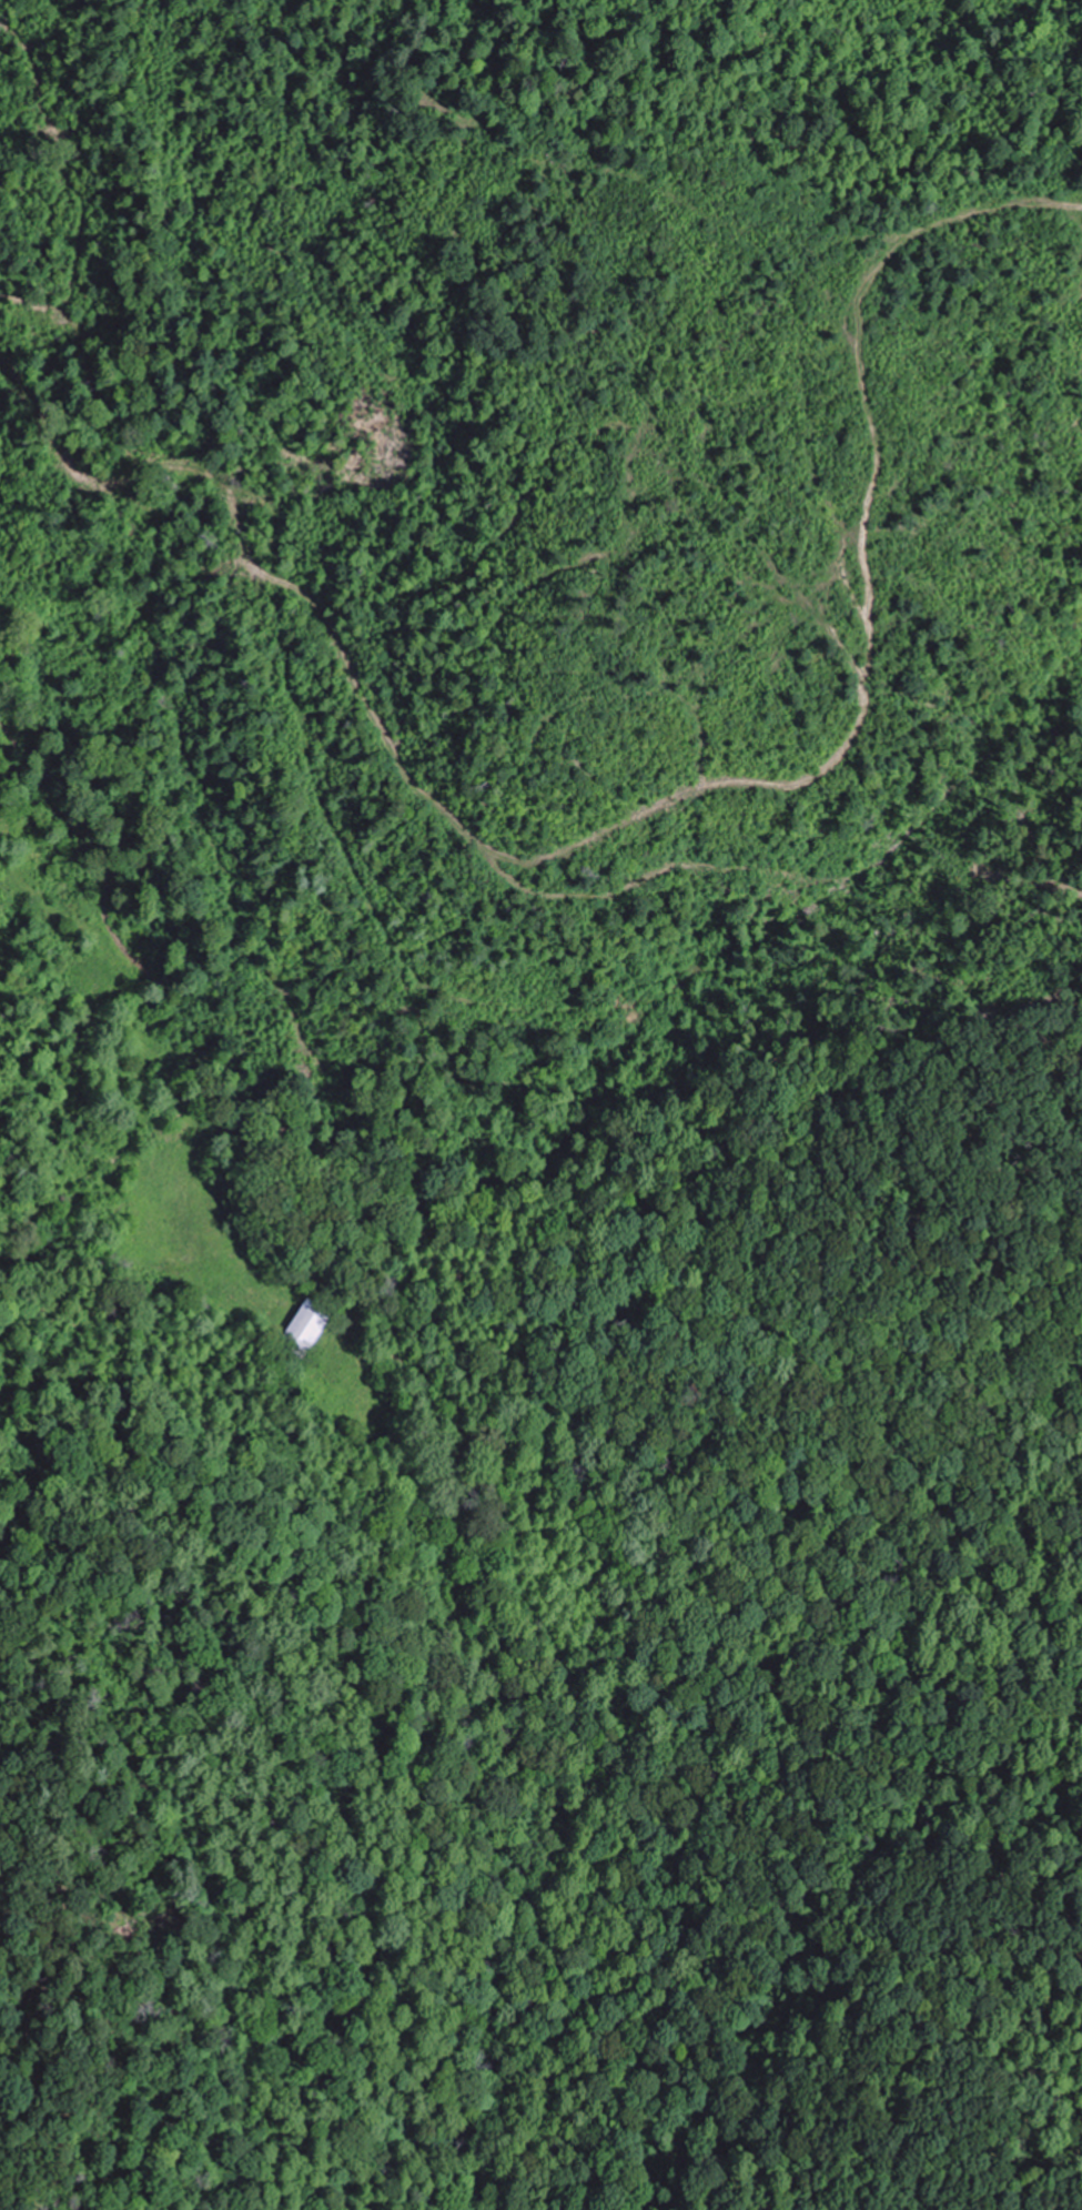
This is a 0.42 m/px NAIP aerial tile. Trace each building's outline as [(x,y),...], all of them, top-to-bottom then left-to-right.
[(330,1315),(305,1300),(277,1347),(302,1362),(330,1315)]
